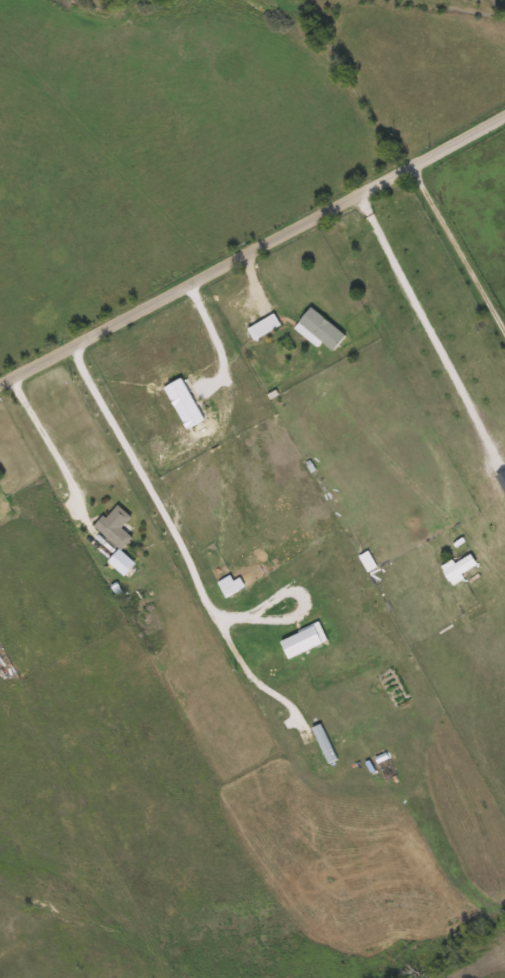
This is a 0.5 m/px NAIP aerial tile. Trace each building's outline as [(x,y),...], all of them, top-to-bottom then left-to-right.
[(347,336),(334,352),(300,323),(312,308),(347,336)] [(254,328),(275,314),(282,325),(260,338),(254,328)] [(134,538),(122,551),(98,528),(120,506),(133,518),(123,528),(134,538)]
